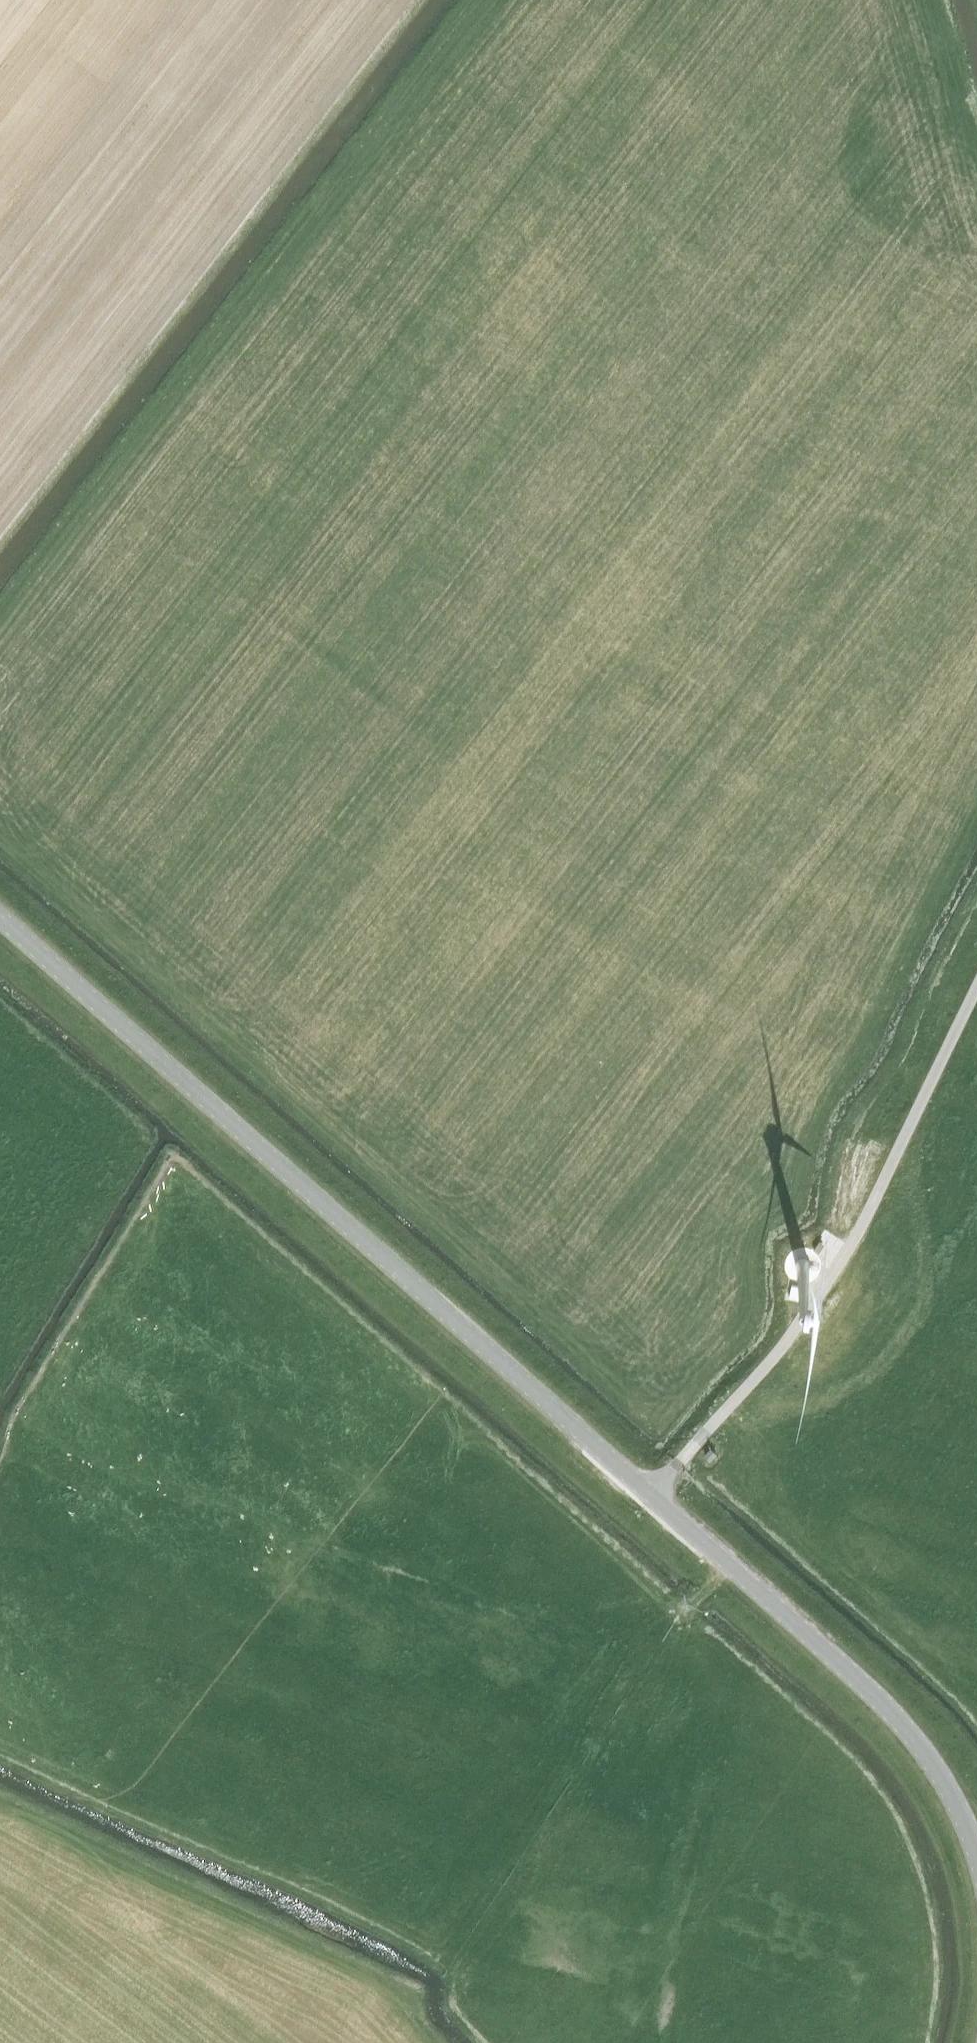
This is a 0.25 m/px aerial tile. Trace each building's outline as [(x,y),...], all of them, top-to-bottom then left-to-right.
[(805,1273),(806,1273),(807,1273),(807,1272),(808,1272),(808,1271),(809,1271),(809,1270),(810,1269),(810,1268),(810,1267),(811,1267),(811,1266),(811,1265),(810,1265),(810,1264),(810,1263),(810,1262),(809,1262),(809,1261),(808,1261),(808,1260),(807,1260),(807,1259),(806,1259),(805,1259),(804,1259),(803,1259),(802,1259),(801,1259),(800,1259),(799,1259),(799,1260),(798,1260),(798,1261),(797,1261),(797,1262),(796,1262),(796,1263),(796,1264),(796,1265),(796,1266),(796,1267),(796,1268),(796,1269),(796,1270),(797,1270),(797,1271),(798,1271),(798,1272),(799,1272),(800,1273),(801,1273),(802,1273),(802,1274),(803,1274),(804,1273),(805,1273)] [(705,1455),(710,1460),(716,1453),(710,1448),(705,1455)]
